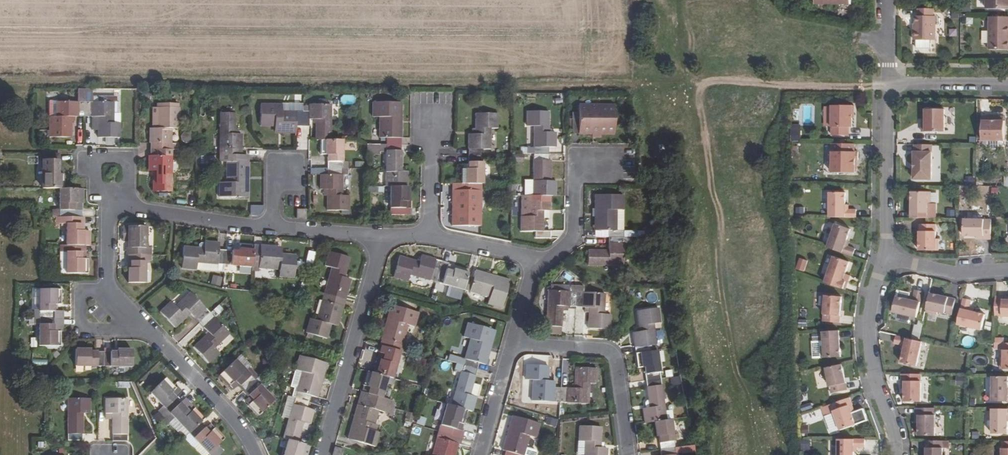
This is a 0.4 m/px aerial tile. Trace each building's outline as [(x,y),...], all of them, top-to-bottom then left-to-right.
[(986,9),(1007,10),(1007,0),(986,0),(986,9)] [(933,9),(918,9),(918,17),(915,17),(915,25),(915,30),(913,30),(913,40),(935,41),(935,17),(933,17),(933,9)] [(989,17),(989,50),(1007,50),(1007,17),(989,17)] [(85,89),(78,89),(78,102),(57,102),(57,123),(50,123),(49,137),(72,137),(72,117),(84,117),(85,102),(85,89)] [(85,102),(84,117),(92,117),(92,131),(98,131),(98,138),(119,138),(120,123),(120,114),(118,112),(118,109),(119,109),(119,103),(118,101),(115,101),(115,103),(113,103),(92,102),(92,89),(85,89),(85,102)] [(385,137),(385,144),(400,144),(400,123),(393,123),(394,117),(401,117),(400,103),(372,102),(372,116),(379,116),(379,138),(385,137)] [(280,126),(280,133),(295,134),(295,126),(302,126),(301,112),(275,111),(275,105),(260,104),(259,126),(280,126)] [(812,124),(813,105),(802,104),(802,124),(812,124)] [(315,120),(314,140),(320,140),(330,140),(331,106),(309,105),(308,112),(301,112),(302,126),(308,126),(308,120),(315,120)] [(571,119),(571,133),(591,134),(600,134),(613,134),(613,105),(578,105),(578,112),(577,119),(571,119)] [(854,106),(832,106),(832,134),(832,136),(848,136),(848,128),(852,127),(852,119),(852,115),(854,115),(854,106)] [(157,143),(157,150),(171,150),(171,122),(178,122),(178,108),(157,107),(157,128),(150,128),(150,143),(157,143)] [(922,123),(922,132),(944,132),(944,110),(925,110),(925,119),(925,123),(922,123)] [(533,127),(533,153),(547,153),(547,147),(554,147),(555,132),(547,132),(548,112),(526,111),(526,126),(533,127)] [(234,113),(220,113),(219,156),(226,156),(240,156),(241,134),(234,134),(234,113)] [(467,133),(467,156),(482,156),(483,148),(490,149),(490,128),(497,128),(497,113),(475,113),(474,133),(467,133)] [(990,117),(982,117),(982,141),(1004,141),(1004,122),(1003,122),(990,122),(990,117)] [(791,126),(792,141),(803,141),(803,125),(791,126)] [(327,155),(327,168),(342,168),(342,140),(330,140),(320,140),(320,155),(327,155)] [(385,144),(378,144),(378,150),(385,151),(385,186),(390,187),(407,187),(407,171),(400,171),(400,144),(385,144)] [(854,144),(832,144),(832,173),(855,173),(855,161),(858,161),(858,152),(854,152),(854,144)] [(931,145),(914,145),(914,152),(913,179),(931,180),(931,145)] [(156,172),(156,192),(171,192),(171,150),(157,150),(157,157),(149,157),(149,172),(153,172),(156,172)] [(533,153),(532,196),(550,196),(554,196),(555,181),(547,181),(547,153),(533,153)] [(57,154),(42,154),(42,189),(59,189),(63,189),(63,174),(57,174),(57,154)] [(219,182),(218,198),(239,198),(240,177),(247,177),(248,162),(240,162),(240,156),(226,156),(225,183),(219,182)] [(460,169),(460,184),(473,184),(482,184),(482,156),(467,156),(467,164),(467,169),(460,169)] [(327,190),(327,210),(348,211),(349,196),(341,196),(342,168),(327,168),(327,175),(320,175),(320,190),(327,190)] [(479,219),(479,204),(473,204),(473,184),(460,184),(451,183),(451,226),(466,226),(480,226),(479,219)] [(409,215),(409,187),(407,187),(390,187),(390,215),(409,215)] [(82,204),(82,189),(63,189),(59,189),(59,210),(52,210),(52,217),(59,217),(66,217),(73,217),(80,217),(81,217),(81,210),(73,210),(73,204),(82,204)] [(931,204),(931,193),(911,192),(911,206),(914,206),(914,210),(911,210),(911,218),(928,218),(928,204),(931,204)] [(845,193),(829,193),(829,218),(856,218),(856,210),(848,210),(845,210),(845,205),(845,193)] [(607,237),(622,238),(630,238),(630,230),(622,231),(615,231),(616,210),(622,210),(622,195),(594,194),(594,230),(608,230),(607,237)] [(533,231),(533,237),(548,238),(548,231),(541,231),(542,210),(550,210),(550,196),(532,196),(528,195),(527,216),(520,216),(520,231),(533,231)] [(251,205),(250,214),(262,214),(263,206),(251,205)] [(296,211),(296,219),(305,219),(305,211),(296,211)] [(66,217),(66,246),(81,246),(83,246),(83,230),(80,230),(80,217),(73,217),(66,217)] [(983,240),(991,240),(991,220),(963,219),(963,236),(976,236),(983,236),(983,239),(983,240)] [(850,229),(835,224),(827,248),(852,257),(855,249),(847,247),(845,246),(846,241),(850,229)] [(936,225),(919,225),(919,233),(922,233),(922,237),(919,237),(919,251),(938,251),(938,239),(936,239),(936,225)] [(587,250),(586,265),(622,266),(622,244),(630,244),(630,238),(622,238),(607,237),(607,250),(587,250)] [(183,247),(181,269),(196,270),(197,263),(223,265),(224,250),(218,250),(219,243),(203,242),(203,249),(183,247)] [(224,250),(223,265),(252,268),(253,253),(254,246),(239,245),(238,252),(224,250)] [(66,246),(65,274),(87,274),(87,259),(81,259),(81,246),(66,246)] [(253,253),(252,268),(279,270),(278,277),(294,278),(295,257),(275,255),(275,248),(260,246),(260,253),(253,253)] [(308,251),(306,262),(314,264),(316,252),(308,251)] [(332,290),(330,296),(345,300),(351,280),(344,278),(350,259),(329,252),(325,267),(331,269),(326,288),(332,290)] [(145,255),(130,255),(130,268),(127,267),(128,283),(145,283),(145,262),(152,262),(152,255),(145,255)] [(441,262),(420,255),(418,262),(399,257),(393,278),(407,282),(409,275),(435,282),(439,268),(441,262)] [(797,268),(805,271),(809,260),(801,257),(797,268)] [(824,283),(843,289),(846,282),(843,281),(845,274),(849,262),(833,257),(824,283)] [(448,264),(441,262),(439,268),(435,282),(462,290),(462,288),(466,273),(467,271),(447,265),(448,264)] [(473,275),(466,273),(462,288),(462,290),(489,297),(487,304),(501,308),(508,281),(474,271),(473,275)] [(212,275),(211,285),(221,286),(222,276),(212,275)] [(54,318),(63,318),(63,310),(54,310),(54,304),(60,304),(60,289),(39,289),(39,318),(54,318)] [(896,297),(892,313),(916,318),(923,292),(915,290),(913,298),(913,301),(908,300),(896,297)] [(547,291),(546,327),(561,328),(562,307),(575,308),(576,293),(547,291)] [(171,302),(160,312),(175,328),(190,314),(199,323),(210,313),(191,292),(175,307),(171,302)] [(588,309),(587,329),(609,330),(609,315),(602,314),(603,294),(576,293),(575,308),(588,309)] [(952,316),(955,299),(947,297),(947,298),(946,300),(943,299),(943,297),(930,294),(926,312),(937,315),(937,312),(952,316)] [(310,318),(306,333),(327,339),(333,319),(339,321),(345,300),(330,296),(328,303),(323,301),(317,320),(310,318)] [(823,322),(839,323),(840,315),(837,315),(838,311),(840,311),(841,297),(822,296),(821,307),(824,307),(823,322)] [(995,297),(995,317),(1007,317),(1007,301),(1003,300),(1003,297),(995,297)] [(963,299),(957,325),(982,331),(985,315),(973,312),(968,312),(969,308),(971,301),(963,299)] [(386,348),(399,352),(407,325),(414,327),(418,313),(391,305),(381,339),(383,339),(381,346),(386,348)] [(658,309),(636,311),(638,332),(632,332),(635,354),(641,353),(656,351),(652,325),(660,324),(658,309)] [(209,334),(194,348),(209,363),(220,353),(215,348),(230,334),(210,313),(199,323),(209,334)] [(39,318),(39,346),(60,346),(60,332),(54,331),(54,318),(39,318)] [(469,338),(461,365),(477,370),(478,362),(484,364),(488,350),(481,349),(484,342),(490,344),(494,331),(467,322),(463,337),(469,338)] [(913,336),(920,337),(923,324),(915,322),(913,336)] [(821,347),(821,358),(840,357),(840,343),(837,344),(837,340),(839,340),(839,331),(823,332),(823,347),(821,347)] [(901,363),(916,367),(922,342),(896,336),(894,344),(902,346),(905,346),(904,351),(901,363)] [(386,378),(392,379),(399,352),(386,348),(381,346),(379,353),(384,354),(382,361),(379,360),(377,359),(373,374),(386,378)] [(75,350),(75,366),(103,367),(103,352),(90,352),(90,349),(75,350)] [(103,352),(103,367),(134,367),(134,350),(116,350),(116,352),(103,352)] [(644,368),(645,381),(660,379),(656,351),(641,353),(635,354),(636,369),(644,368)] [(985,365),(986,357),(976,356),(975,364),(985,365)] [(295,398),(309,403),(311,396),(317,398),(327,364),(306,357),(300,378),(294,376),(290,390),(296,392),(295,398)] [(235,359),(219,375),(230,385),(234,380),(243,390),(255,380),(235,359)] [(461,365),(450,406),(466,410),(471,412),(475,397),(469,395),(477,370),(461,365)] [(831,394),(847,391),(845,382),(843,383),(842,379),(845,379),(842,365),(823,369),(825,380),(828,380),(831,394)] [(533,381),(531,401),(559,403),(560,388),(555,388),(547,387),(548,367),(527,366),(526,381),(533,381)] [(560,388),(559,403),(587,405),(589,384),(596,385),(597,369),(575,369),(574,389),(560,388)] [(381,398),(386,378),(373,374),(366,372),(363,386),(369,387),(365,400),(379,404),(394,408),(395,402),(381,398)] [(921,375),(901,375),(901,382),(904,382),(904,389),(904,402),(921,402),(921,375)] [(166,377),(150,392),(170,413),(181,402),(171,392),(176,388),(166,377)] [(992,377),(992,402),(1007,402),(1007,377),(992,377)] [(642,409),(644,423),(653,422),(665,420),(660,379),(645,381),(648,408),(642,409)] [(253,400),(248,405),(258,415),(274,400),(255,380),(243,390),(253,400)] [(295,398),(283,439),(288,440),(298,443),(303,424),(310,425),(313,411),(307,410),(309,403),(295,398)] [(852,406),(849,398),(830,405),(840,431),(855,425),(851,413),(849,407),(852,406)] [(69,399),(68,441),(83,441),(83,414),(97,414),(97,399),(69,399)] [(111,414),(111,441),(127,442),(127,399),(97,399),(97,414),(111,414)] [(392,415),(394,408),(379,404),(365,400),(364,406),(357,404),(353,419),(360,421),(354,441),(375,447),(379,432),(372,431),(378,411),(392,415)] [(170,413),(164,418),(168,422),(174,417),(189,433),(200,422),(205,418),(194,407),(190,411),(181,402),(170,413)] [(445,405),(438,431),(453,436),(456,423),(462,425),(466,410),(450,406),(445,405)] [(936,409),(916,408),(916,416),(919,416),(919,423),(919,436),(935,436),(936,409)] [(992,409),(991,434),(1007,435),(1007,422),(1007,417),(1007,409),(992,409)] [(516,454),(537,454),(537,453),(536,451),(526,448),(529,436),(536,438),(540,425),(512,417),(503,450),(516,454)] [(658,437),(660,450),(674,448),(670,420),(665,420),(653,422),(655,438),(658,437)] [(200,422),(189,433),(209,453),(224,438),(214,427),(209,432),(200,422)] [(607,449),(600,448),(601,428),(579,427),(578,441),(586,442),(585,454),(607,454),(607,449)] [(456,444),(451,443),(453,436),(438,431),(431,454),(453,454),(456,444)] [(838,439),(837,454),(853,454),(853,452),(853,447),(856,448),(864,447),(865,440),(838,439)] [(283,454),(301,454),(304,445),(298,443),(288,440),(283,454)] [(927,441),(927,450),(929,450),(929,453),(927,453),(927,454),(943,454),(943,441),(927,441)]
